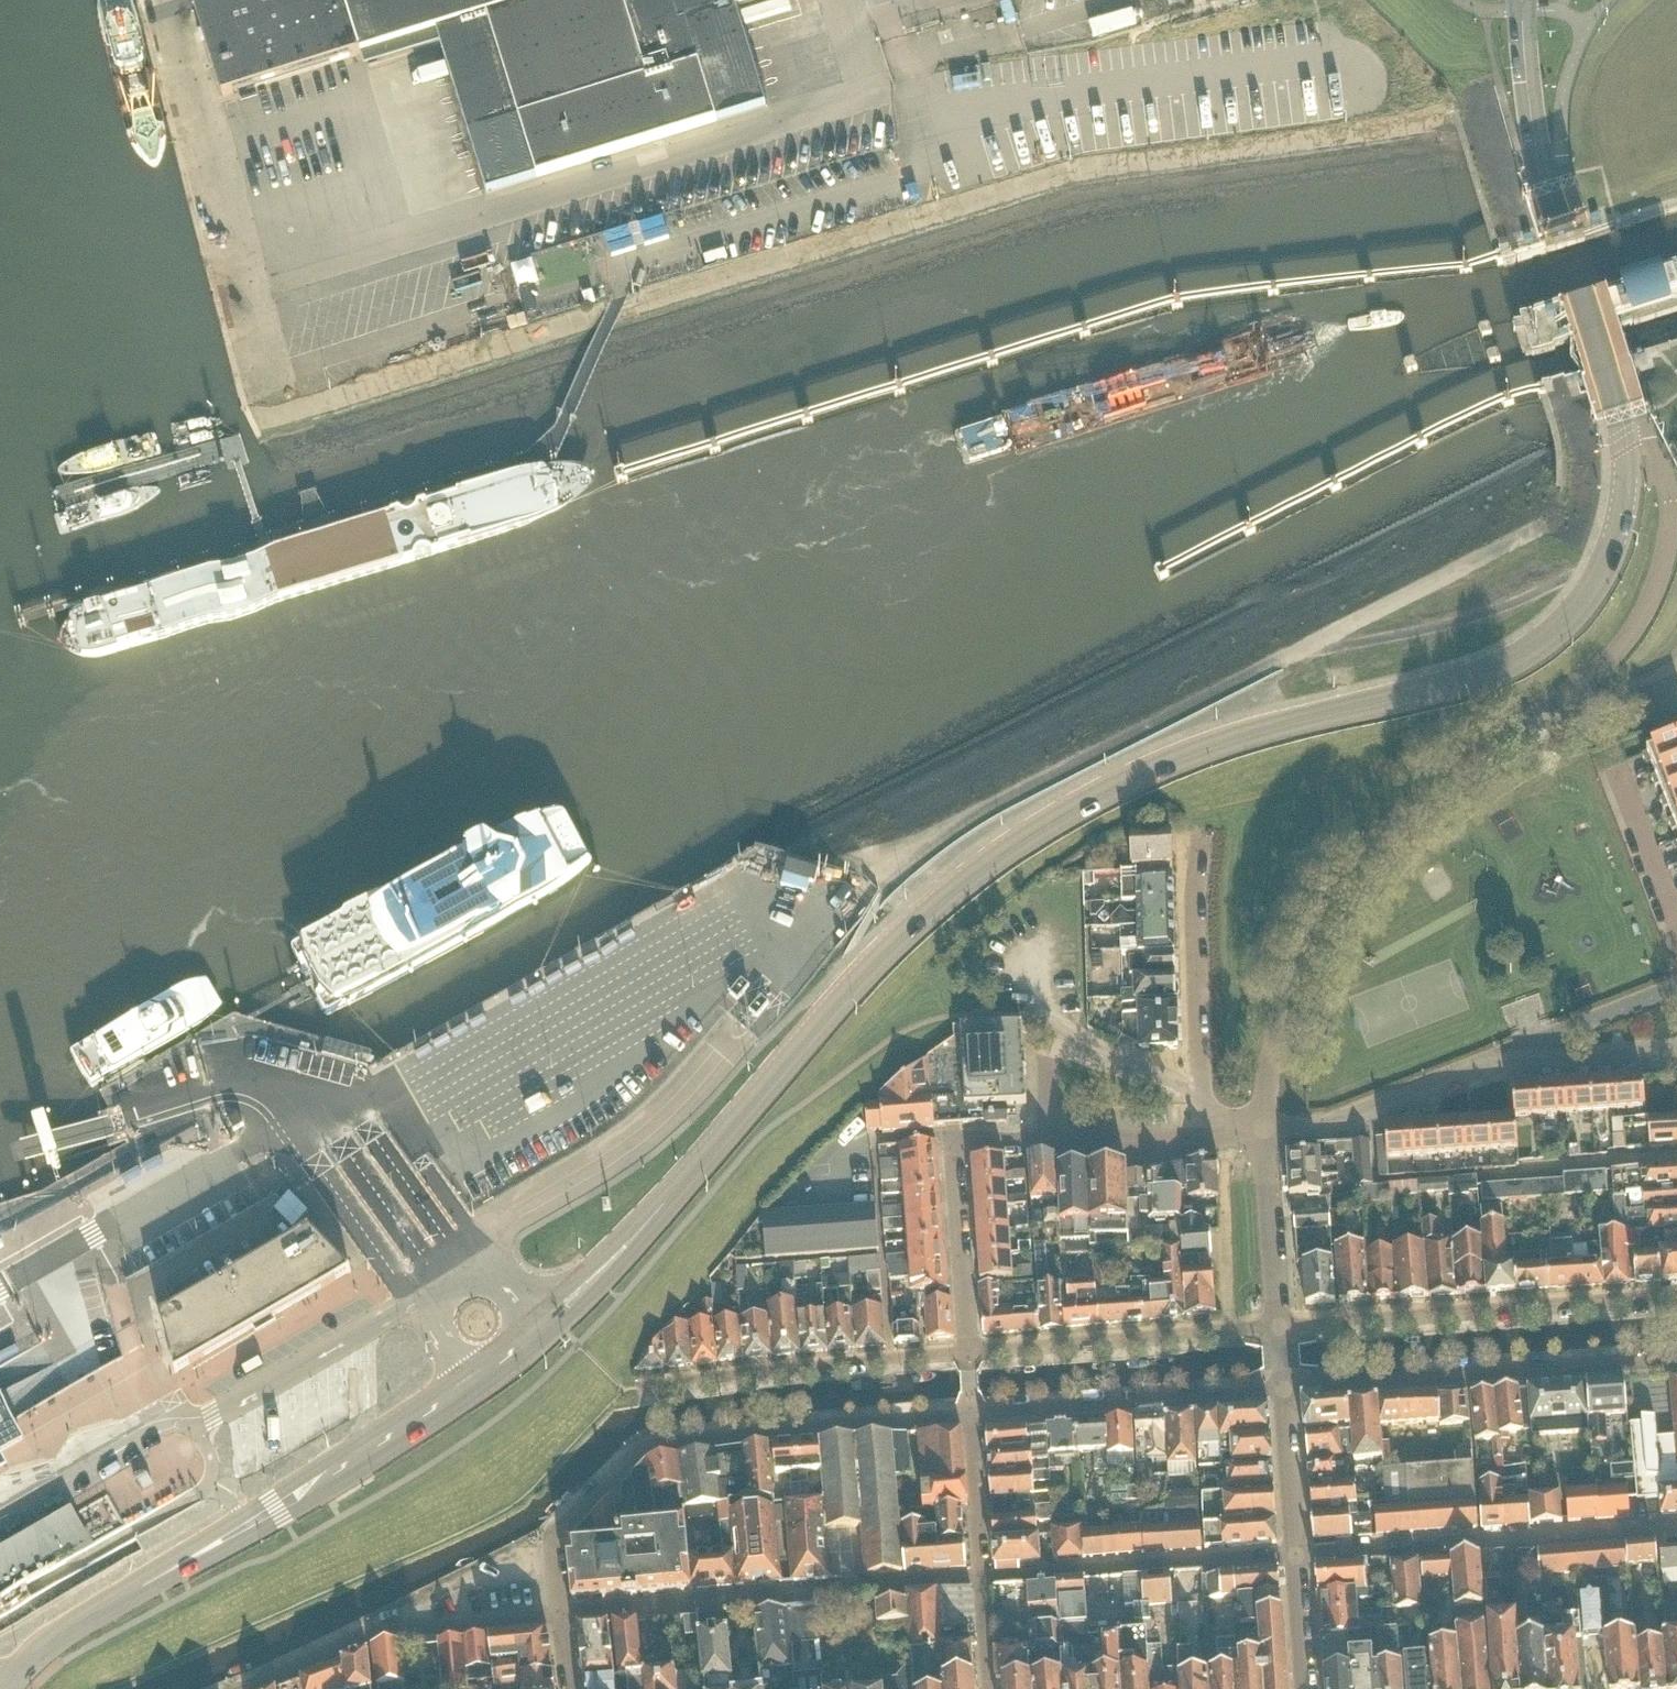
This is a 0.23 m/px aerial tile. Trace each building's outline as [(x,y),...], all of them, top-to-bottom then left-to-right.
[(718,122),(767,107),(736,8),(760,0),(228,0),(196,10),(223,99),(362,55),(361,55),(437,31),(488,194),(718,122)] [(1139,10),(1096,23),(1101,37),(1144,24),(1139,10)] [(1634,286),(1641,308),(1660,302),(1659,301),(1676,295),(1676,285),(1674,276),(1654,282),(1653,281),(1634,286)] [(1656,777),(1676,769),(1676,743),(1643,756),(1647,767),(1651,765),(1656,777)] [(1656,777),(1652,779),(1656,789),(1660,787),(1665,799),(1676,794),(1676,769),(1656,777)] [(1665,799),(1660,801),(1664,811),(1669,809),(1673,821),(1676,819),(1676,794),(1665,799)] [(1673,821),(1669,823),(1673,833),(1676,831),(1676,819),(1673,821)] [(1132,836),(1133,868),(1133,872),(1166,870),(1166,867),(1173,867),(1172,835),(1132,836)] [(1122,872),(1122,887),(1122,902),(1137,902),(1137,903),(1174,902),(1173,876),(1167,876),(1166,870),(1133,872),(1122,872)] [(1085,875),(1086,888),(1095,887),(1094,874),(1085,875)] [(1112,928),(1122,928),(1137,926),(1174,926),(1174,902),(1137,903),(1137,914),(1126,915),(1120,909),(1112,919),(1112,928)] [(1105,905),(1091,905),(1091,918),(1097,918),(1105,909),(1105,905)] [(1122,928),(1122,941),(1138,941),(1138,952),(1175,951),(1174,926),(1137,926),(1122,928)] [(1094,955),(1095,971),(1105,970),(1104,954),(1094,955)] [(1123,999),(1136,999),(1176,998),(1175,957),(1144,958),(1130,958),(1130,976),(1134,976),(1134,990),(1123,991),(1123,999)] [(739,1002),(747,992),(739,986),(731,995),(739,1002)] [(758,1019),(769,1006),(761,998),(750,1012),(758,1019)] [(1123,1038),(1140,1048),(1178,1047),(1177,1002),(1138,1004),(1138,1015),(1122,1015),(1123,1038)] [(935,1127),(984,1123),(983,1107),(1027,1105),(1026,1075),(1027,1074),(1027,1064),(1026,1055),(1024,1055),(1022,1024),(990,1025),(961,1026),(961,1027),(954,1027),(954,1041),(928,1060),(880,1095),(880,1104),(866,1106),(868,1132),(883,1131),(883,1134),(935,1130),(935,1127)] [(1314,1037),(1327,1041),(1331,1028),(1318,1024),(1314,1037)] [(1122,1030),(1111,1025),(1106,1037),(1118,1041),(1122,1030)] [(1617,1079),(1619,1111),(1646,1109),(1643,1077),(1617,1079)] [(1593,1113),(1619,1111),(1617,1079),(1591,1081),(1593,1113)] [(1567,1115),(1593,1113),(1591,1081),(1565,1082),(1567,1115)] [(1541,1117),(1567,1115),(1565,1082),(1539,1084),(1541,1117)] [(1516,1119),(1541,1117),(1539,1084),(1512,1086),(1515,1118),(1489,1119),(1491,1152),(1518,1150),(1516,1119)] [(986,1109),(986,1124),(1007,1124),(1007,1108),(986,1109)] [(1613,1135),(1625,1134),(1625,1128),(1647,1127),(1651,1149),(1676,1147),(1676,1117),(1612,1121),(1613,1135)] [(1465,1154),(1491,1152),(1489,1119),(1463,1121),(1465,1154)] [(1440,1156),(1465,1154),(1463,1121),(1437,1123),(1440,1156)] [(1414,1158),(1440,1156),(1437,1123),(1411,1125),(1414,1158)] [(1388,1160),(1414,1158),(1411,1125),(1385,1127),(1388,1160)] [(1625,1134),(1613,1135),(1615,1151),(1627,1150),(1625,1134)] [(1361,1187),(1373,1186),(1370,1142),(1325,1144),(1326,1156),(1354,1155),(1357,1188),(1361,1187)] [(881,1162),(882,1171),(938,1167),(936,1143),(902,1146),(903,1160),(881,1162)] [(1288,1145),(1288,1155),(1290,1197),(1322,1195),(1321,1179),(1339,1178),(1339,1162),(1321,1163),(1320,1144),(1288,1145)] [(1032,1202),(1059,1201),(1058,1166),(1058,1158),(1029,1155),(1032,1202)] [(973,1159),(974,1184),(1006,1181),(1004,1157),(973,1159)] [(1148,1200),(1140,1200),(1140,1216),(1149,1216),(1149,1222),(1176,1221),(1176,1226),(1171,1226),(1171,1235),(1163,1235),(1163,1243),(1182,1243),(1182,1232),(1183,1232),(1182,1220),(1179,1220),(1177,1190),(1182,1190),(1182,1194),(1188,1194),(1188,1200),(1219,1199),(1219,1180),(1220,1180),(1219,1163),(1218,1163),(1217,1161),(1188,1162),(1188,1165),(1173,1165),(1174,1190),(1165,1191),(1164,1184),(1167,1183),(1167,1172),(1163,1172),(1163,1170),(1147,1170),(1148,1200)] [(1093,1248),(1090,1197),(1088,1165),(1058,1166),(1059,1201),(1060,1214),(1033,1216),(1033,1230),(1061,1228),(1061,1244),(1090,1243),(1090,1248),(1093,1248)] [(1088,1165),(1090,1197),(1127,1194),(1127,1165),(1088,1165)] [(1643,1193),(1676,1190),(1676,1166),(1641,1169),(1611,1172),(1615,1199),(1628,1198),(1627,1194),(1643,1193)] [(938,1167),(882,1171),(882,1183),(904,1181),(905,1194),(940,1191),(938,1167)] [(1013,1171),(1014,1182),(1028,1181),(1027,1171),(1013,1171)] [(1607,1172),(1586,1174),(1586,1195),(1609,1194),(1607,1172)] [(1586,1174),(1564,1175),(1564,1181),(1565,1197),(1586,1195),(1586,1174)] [(1476,1177),(1449,1180),(1450,1193),(1450,1198),(1470,1196),(1470,1193),(1477,1193),(1476,1177)] [(1449,1180),(1419,1183),(1420,1195),(1450,1193),(1449,1180)] [(974,1184),(976,1208),(1008,1206),(1006,1181),(974,1184)] [(1482,1203),(1565,1197),(1564,1181),(1481,1186),(1482,1203)] [(1404,1196),(1420,1195),(1419,1183),(1403,1185),(1404,1196)] [(1390,1185),(1373,1186),(1361,1187),(1362,1205),(1391,1202),(1391,1197),(1390,1185)] [(1391,1197),(1404,1196),(1403,1185),(1390,1185),(1391,1197)] [(1645,1210),(1676,1208),(1676,1190),(1643,1193),(1645,1210)] [(884,1220),(942,1216),(940,1191),(905,1194),(905,1209),(883,1210),(884,1220)] [(1146,1191),(1129,1192),(1129,1203),(1139,1203),(1139,1200),(1146,1200),(1146,1191)] [(1127,1194),(1090,1197),(1093,1248),(1129,1246),(1129,1236),(1127,1199),(1127,1194)] [(165,1336),(160,1317),(310,1231),(278,1196),(126,1284),(142,1348),(143,1350),(152,1344),(158,1341),(165,1336)] [(1028,1205),(1027,1197),(1011,1198),(1011,1206),(1028,1205)] [(1318,1200),(1319,1213),(1331,1212),(1330,1199),(1318,1200)] [(1614,1200),(1617,1231),(1628,1230),(1625,1199),(1614,1200)] [(1574,1211),(1585,1210),(1584,1200),(1574,1201),(1574,1211)] [(763,1215),(766,1259),(878,1251),(874,1206),(763,1215)] [(976,1208),(978,1233),(1009,1230),(1008,1206),(976,1208)] [(1514,1267),(1535,1265),(1534,1255),(1508,1257),(1505,1222),(1501,1222),(1500,1207),(1483,1209),(1484,1223),(1481,1223),(1483,1239),(1487,1294),(1516,1291),(1514,1267)] [(1649,1232),(1676,1229),(1676,1208),(1645,1210),(1628,1212),(1629,1222),(1647,1220),(1649,1232)] [(1585,1210),(1574,1211),(1575,1221),(1585,1220),(1585,1210)] [(1296,1232),(1331,1229),(1330,1212),(1294,1215),(1296,1232)] [(1182,1246),(1183,1258),(1198,1257),(1212,1256),(1210,1231),(1202,1232),(1201,1220),(1199,1220),(1199,1213),(1183,1213),(1183,1220),(1182,1220),(1183,1232),(1182,1232),(1182,1243),(1182,1246)] [(1017,1216),(1017,1229),(1030,1229),(1030,1215),(1017,1216)] [(907,1242),(943,1240),(942,1216),(884,1220),(885,1234),(907,1233),(907,1242)] [(1425,1245),(1424,1245),(1428,1298),(1429,1298),(1458,1296),(1454,1243),(1453,1239),(1441,1240),(1439,1221),(1423,1222),(1425,1245)] [(1394,1247),(1395,1249),(1399,1300),(1428,1298),(1424,1245),(1405,1246),(1403,1223),(1394,1223),(1395,1247),(1394,1247)] [(1649,1232),(1644,1233),(1646,1253),(1660,1252),(1676,1250),(1676,1229),(1649,1232)] [(978,1233),(980,1257),(1011,1255),(1009,1230),(978,1233)] [(165,1336),(175,1374),(352,1273),(310,1231),(160,1317),(165,1336)] [(1588,1246),(1590,1260),(1602,1259),(1604,1286),(1631,1284),(1628,1249),(1642,1248),(1641,1232),(1627,1233),(1627,1231),(1600,1233),(1601,1245),(1588,1246)] [(1160,1244),(1160,1234),(1146,1234),(1147,1245),(1160,1244)] [(1483,1239),(1454,1243),(1458,1296),(1487,1294),(1483,1239)] [(909,1266),(945,1264),(943,1240),(907,1242),(909,1266)] [(1547,1264),(1549,1289),(1579,1288),(1604,1286),(1602,1259),(1590,1260),(1572,1262),(1570,1242),(1549,1244),(1550,1264),(1547,1264)] [(1030,1244),(1019,1244),(1019,1254),(1031,1253),(1030,1244)] [(1370,1302),(1368,1278),(1365,1244),(1336,1246),(1341,1303),(1370,1302)] [(1036,1246),(1038,1286),(1039,1309),(1041,1331),(1065,1329),(1063,1303),(1062,1284),(1049,1285),(1046,1245),(1036,1246)] [(1185,1317),(1184,1296),(1183,1258),(1182,1246),(1163,1247),(1165,1282),(1153,1283),(1152,1280),(1132,1281),(1133,1292),(1136,1292),(1136,1291),(1142,1291),(1142,1300),(1144,1322),(1164,1320),(1185,1317)] [(1369,1277),(1368,1278),(1370,1302),(1399,1300),(1395,1249),(1367,1251),(1369,1277)] [(1660,1252),(1663,1282),(1676,1281),(1676,1250),(1660,1252)] [(1636,1284),(1663,1282),(1660,1252),(1646,1253),(1646,1256),(1634,1257),(1636,1284)] [(1011,1255),(980,1257),(982,1281),(1013,1279),(1011,1255)] [(1198,1257),(1183,1258),(1184,1296),(1214,1294),(1212,1269),(1199,1270),(1198,1257)] [(878,1258),(849,1261),(850,1278),(867,1276),(869,1294),(882,1293),(878,1258)] [(821,1261),(822,1272),(832,1271),(831,1260),(821,1261)] [(1094,1261),(1095,1282),(1096,1294),(1109,1293),(1107,1260),(1094,1261)] [(1303,1262),(1307,1306),(1336,1304),(1333,1260),(1303,1262)] [(781,1265),(782,1281),(784,1303),(769,1304),(770,1317),(773,1357),(801,1355),(798,1316),(795,1280),(807,1279),(806,1264),(781,1265)] [(918,1312),(927,1311),(926,1291),(940,1290),(947,1290),(945,1264),(909,1266),(910,1292),(917,1292),(918,1312)] [(1516,1291),(1549,1289),(1547,1264),(1535,1265),(1514,1267),(1516,1291)] [(773,1357),(770,1317),(751,1318),(749,1294),(750,1294),(748,1268),(737,1269),(741,1320),(744,1360),(773,1357)] [(1013,1272),(1013,1279),(1033,1278),(1033,1268),(1019,1268),(1019,1272),(1013,1272)] [(823,1278),(823,1287),(824,1292),(839,1290),(840,1313),(825,1314),(828,1352),(856,1349),(852,1311),(850,1276),(823,1278)] [(1096,1294),(1095,1282),(1068,1283),(1069,1303),(1063,1303),(1065,1329),(1097,1326),(1096,1304),(1114,1303),(1114,1293),(1109,1294),(1109,1293),(1096,1294)] [(984,1336),(1041,1331),(1039,1309),(1002,1312),(1002,1297),(1007,1297),(1006,1284),(981,1286),(982,1297),(981,1297),(984,1336)] [(720,1285),(712,1286),(714,1307),(722,1306),(720,1285)] [(824,1292),(823,1287),(818,1288),(819,1301),(812,1301),(813,1315),(798,1316),(801,1355),(828,1352),(825,1314),(824,1292)] [(926,1291),(927,1311),(929,1342),(954,1339),(952,1301),(940,1302),(940,1290),(926,1291)] [(1097,1326),(1144,1322),(1142,1300),(1136,1300),(1136,1292),(1133,1292),(1114,1293),(1114,1303),(1096,1304),(1097,1326)] [(1214,1294),(1184,1296),(1185,1317),(1215,1314),(1214,1294)] [(876,1309),(852,1311),(856,1349),(886,1346),(882,1298),(875,1298),(876,1309)] [(718,1363),(713,1307),(713,1303),(702,1304),(704,1324),(689,1325),(692,1366),(718,1363)] [(744,1360),(741,1320),(722,1321),(720,1306),(713,1307),(718,1363),(744,1360)] [(895,1345),(920,1343),(918,1312),(906,1312),(894,1312),(895,1345)] [(692,1366),(689,1325),(668,1327),(663,1332),(667,1368),(692,1366)] [(637,1371),(667,1368),(663,1332),(651,1347),(644,1354),(637,1370),(637,1371)] [(1654,1499),(1660,1498),(1662,1515),(1676,1514),(1676,1377),(1670,1378),(1676,1438),(1657,1439),(1655,1418),(1641,1419),(1641,1424),(1631,1425),(1638,1500),(1654,1499)] [(1625,1381),(1586,1384),(1591,1443),(1607,1442),(1605,1418),(1628,1416),(1625,1381)] [(1589,1434),(1585,1384),(1557,1386),(1561,1436),(1589,1434)] [(1529,1388),(1529,1390),(1533,1438),(1561,1436),(1557,1386),(1529,1388)] [(1529,1390),(1519,1391),(1519,1389),(1497,1391),(1501,1444),(1511,1443),(1510,1438),(1522,1437),(1522,1442),(1533,1444),(1533,1438),(1529,1390)] [(1495,1461),(1503,1460),(1501,1444),(1497,1391),(1471,1393),(1476,1443),(1493,1441),(1495,1461)] [(1438,1395),(1440,1424),(1441,1428),(1470,1424),(1467,1393),(1438,1395)] [(1438,1395),(1378,1399),(1381,1429),(1440,1424),(1438,1395)] [(1306,1433),(1351,1430),(1348,1402),(1322,1404),(1321,1398),(1304,1400),(1306,1433)] [(1348,1402),(1351,1430),(1354,1458),(1354,1463),(1391,1460),(1390,1444),(1382,1444),(1381,1429),(1378,1399),(1348,1402)] [(23,1440),(18,1432),(13,1423),(12,1422),(7,1414),(0,1401),(0,1453),(23,1440)] [(1219,1412),(1221,1440),(1271,1436),(1269,1402),(1248,1404),(1249,1410),(1219,1412)] [(1219,1412),(1198,1414),(1201,1469),(1223,1468),(1222,1456),(1221,1440),(1219,1412)] [(1165,1417),(1167,1458),(1168,1467),(1196,1465),(1194,1415),(1165,1417)] [(1147,1459),(1167,1458),(1165,1417),(1135,1419),(1137,1450),(1138,1464),(1147,1463),(1147,1459)] [(1132,1420),(1106,1421),(1108,1468),(1123,1467),(1123,1470),(1134,1469),(1132,1420)] [(1109,1472),(1108,1468),(1106,1421),(1076,1423),(1079,1454),(1080,1454),(1095,1453),(1096,1473),(1109,1472)] [(1076,1423),(1047,1425),(1048,1437),(1049,1449),(1050,1461),(1050,1472),(1051,1472),(1066,1471),(1066,1468),(1058,1461),(1074,1460),(1074,1467),(1080,1467),(1080,1454),(1079,1454),(1076,1423)] [(1048,1437),(1047,1425),(987,1429),(988,1442),(983,1442),(984,1454),(988,1454),(1029,1450),(1049,1449),(1048,1437)] [(1354,1458),(1351,1430),(1306,1433),(1309,1461),(1354,1458)] [(922,1481),(966,1476),(962,1431),(919,1433),(922,1481)] [(896,1455),(894,1435),(856,1438),(862,1528),(866,1577),(906,1574),(902,1525),(900,1525),(895,1455),(896,1455)] [(894,1435),(896,1455),(908,1454),(907,1435),(894,1435)] [(1233,1466),(1273,1463),(1271,1436),(1221,1440),(1222,1456),(1233,1456),(1233,1466)] [(828,1531),(862,1528),(856,1438),(797,1442),(801,1486),(810,1485),(809,1473),(822,1472),(828,1531)] [(793,1487),(801,1486),(797,1442),(774,1444),(776,1476),(792,1474),(793,1487)] [(746,1482),(772,1478),(769,1444),(742,1448),(746,1482)] [(746,1482),(742,1448),(678,1456),(683,1490),(686,1509),(713,1507),(729,1505),(749,1503),(746,1482)] [(990,1476),(1033,1473),(1032,1463),(1050,1461),(1049,1449),(1029,1450),(988,1454),(990,1476)] [(1455,1466),(1474,1465),(1473,1453),(1454,1455),(1455,1466)] [(678,1456),(648,1460),(657,1522),(667,1520),(663,1493),(683,1490),(678,1456)] [(1309,1461),(1311,1486),(1338,1485),(1336,1468),(1355,1466),(1354,1463),(1354,1458),(1309,1461)] [(574,1601),(692,1590),(689,1554),(685,1518),(667,1520),(657,1522),(648,1460),(647,1460),(633,1475),(639,1523),(618,1525),(616,1508),(614,1494),(592,1516),(593,1517),(568,1542),(574,1601)] [(1202,1495),(1274,1490),(1273,1463),(1233,1466),(1226,1467),(1227,1480),(1201,1482),(1202,1495)] [(1139,1478),(1148,1478),(1147,1464),(1139,1465),(1139,1478)] [(1451,1507),(1453,1531),(1478,1529),(1474,1465),(1455,1466),(1406,1470),(1409,1510),(1451,1507)] [(1527,1478),(1526,1467),(1504,1470),(1505,1480),(1527,1478)] [(1377,1536),(1453,1531),(1451,1507),(1409,1510),(1406,1470),(1384,1471),(1386,1510),(1375,1511),(1377,1536)] [(1035,1497),(1035,1496),(1034,1486),(1052,1484),(1051,1472),(1050,1472),(1033,1473),(990,1476),(991,1499),(1018,1498),(1035,1497)] [(142,1478),(137,1481),(142,1491),(143,1493),(154,1488),(147,1475),(142,1478)] [(968,1506),(966,1476),(922,1481),(925,1510),(935,1509),(962,1507),(968,1506)] [(1565,1479),(1566,1492),(1594,1490),(1593,1477),(1565,1479)] [(782,1584),(772,1478),(746,1482),(749,1503),(729,1505),(738,1586),(782,1584)] [(1503,1491),(1503,1484),(1503,1481),(1478,1484),(1482,1529),(1506,1527),(1503,1491)] [(1338,1485),(1311,1486),(1313,1516),(1331,1515),(1331,1520),(1358,1517),(1355,1483),(1338,1485)] [(811,1496),(810,1486),(793,1487),(794,1498),(811,1496)] [(623,1487),(614,1494),(616,1508),(625,1507),(623,1487)] [(1597,1490),(1599,1520),(1630,1518),(1628,1487),(1597,1490)] [(1141,1502),(1140,1488),(1111,1490),(1112,1504),(1141,1502)] [(1204,1526),(1276,1520),(1274,1490),(1202,1495),(1204,1526)] [(1506,1527),(1507,1527),(1532,1525),(1530,1499),(1516,1500),(1515,1490),(1503,1491),(1506,1527)] [(1599,1520),(1597,1490),(1594,1490),(1566,1492),(1569,1523),(1599,1520)] [(1198,1493),(1169,1494),(1164,1499),(1165,1515),(1199,1513),(1198,1493)] [(1561,1493),(1530,1495),(1532,1525),(1563,1523),(1561,1493)] [(994,1541),(1038,1538),(1037,1523),(1041,1523),(1041,1524),(1053,1523),(1052,1518),(1051,1507),(1035,1509),(1035,1505),(1019,1506),(1018,1498),(991,1499),(994,1541)] [(786,1503),(793,1583),(831,1580),(824,1500),(786,1503)] [(689,1554),(692,1590),(738,1586),(729,1505),(713,1507),(714,1517),(719,1516),(723,1551),(689,1554)] [(935,1509),(937,1531),(938,1543),(965,1541),(962,1507),(935,1509)] [(1187,1551),(1202,1550),(1199,1513),(1185,1514),(1187,1551)] [(1173,1552),(1187,1551),(1185,1514),(1170,1515),(1173,1552)] [(1156,1516),(1158,1553),(1173,1552),(1170,1515),(1156,1516)] [(1331,1515),(1313,1516),(1315,1541),(1314,1541),(1315,1547),(1337,1545),(1337,1539),(1353,1539),(1352,1528),(1372,1526),(1371,1516),(1358,1517),(1331,1520),(1331,1515)] [(1090,1516),(1082,1517),(1083,1529),(1091,1529),(1090,1516)] [(1142,1528),(1144,1554),(1158,1553),(1156,1516),(1141,1517),(1142,1528)] [(1053,1523),(1053,1530),(1055,1561),(1069,1560),(1067,1517),(1052,1518),(1053,1523)] [(1083,1533),(1083,1529),(1082,1517),(1067,1517),(1069,1560),(1086,1559),(1083,1533)] [(1278,1544),(1276,1520),(1204,1526),(1206,1550),(1278,1544)] [(902,1525),(906,1574),(967,1568),(965,1541),(938,1543),(937,1531),(927,1531),(927,1523),(902,1525)] [(1142,1528),(1128,1529),(1130,1555),(1144,1554),(1142,1528)] [(1128,1529),(1113,1530),(1115,1556),(1130,1555),(1128,1529)] [(40,1570),(44,1576),(55,1570),(76,1557),(69,1546),(63,1535),(46,1530),(25,1543),(22,1551),(27,1560),(27,1559),(35,1573),(40,1570)] [(1113,1530),(1098,1531),(1100,1557),(1115,1556),(1113,1530)] [(1098,1531),(1083,1533),(1086,1559),(1100,1557),(1098,1531)] [(864,1555),(862,1533),(851,1534),(853,1556),(864,1555)] [(1040,1562),(1038,1538),(994,1541),(996,1566),(997,1566),(997,1572),(1020,1570),(1019,1564),(1040,1562)] [(1676,1571),(1676,1542),(1659,1544),(1662,1572),(1676,1571)] [(1628,1567),(1627,1547),(1626,1543),(1575,1547),(1577,1574),(1628,1569),(1628,1567)] [(1656,1544),(1627,1547),(1628,1567),(1658,1564),(1656,1544)] [(1577,1574),(1575,1547),(1538,1550),(1539,1565),(1541,1577),(1577,1574)] [(20,1582),(23,1588),(44,1576),(40,1570),(35,1573),(27,1559),(27,1560),(22,1551),(16,1555),(13,1557),(18,1565),(17,1565),(25,1579),(20,1582)] [(23,1588),(20,1582),(25,1579),(17,1565),(18,1565),(13,1557),(3,1555),(0,1557),(0,1602),(23,1588)] [(1458,1627),(1458,1629),(1485,1627),(1484,1608),(1480,1558),(1452,1560),(1453,1578),(1458,1627)] [(1316,1568),(1319,1593),(1367,1590),(1365,1566),(1369,1566),(1368,1560),(1356,1561),(1357,1565),(1336,1567),(1336,1562),(1316,1563),(1316,1568)] [(1453,1578),(1452,1560),(1422,1562),(1424,1581),(1453,1578)] [(1396,1611),(1422,1609),(1418,1562),(1392,1564),(1396,1611)] [(1279,1572),(1220,1576),(1221,1600),(1221,1601),(1239,1600),(1281,1595),(1279,1572)] [(1172,1606),(1171,1574),(1142,1576),(1144,1608),(1150,1607),(1172,1606)] [(1221,1600),(1220,1576),(1202,1578),(1204,1601),(1221,1600)] [(1125,1608),(1143,1607),(1141,1577),(1123,1578),(1125,1608)] [(1057,1582),(1062,1679),(1063,1688),(1093,1688),(1090,1640),(1087,1607),(1085,1580),(1057,1582)] [(1636,1645),(1635,1634),(1613,1636),(1612,1623),(1615,1623),(1616,1633),(1624,1632),(1623,1618),(1612,1619),(1608,1581),(1596,1582),(1597,1594),(1578,1595),(1580,1617),(1582,1643),(1585,1643),(1605,1641),(1610,1688),(1640,1688),(1636,1645)] [(1062,1679),(1057,1582),(1028,1585),(1030,1627),(1030,1633),(1031,1654),(1053,1653),(1054,1673),(1033,1675),(1034,1688),(1063,1688),(1062,1679)] [(1520,1678),(1518,1617),(1504,1618),(1502,1586),(1487,1587),(1491,1646),(1494,1688),(1521,1688),(1520,1678)] [(1017,1604),(1028,1603),(1027,1587),(1016,1587),(1017,1604)] [(913,1688),(975,1688),(972,1653),(978,1653),(975,1601),(970,1589),(937,1591),(907,1594),(907,1602),(909,1634),(912,1669),(913,1688)] [(1319,1616),(1359,1613),(1358,1602),(1374,1601),(1373,1590),(1367,1591),(1367,1590),(1319,1593),(1320,1601),(1318,1605),(1319,1616)] [(1283,1618),(1281,1595),(1239,1600),(1241,1628),(1248,1627),(1250,1656),(1261,1655),(1258,1621),(1283,1620),(1283,1618)] [(874,1600),(845,1603),(846,1617),(848,1630),(877,1627),(874,1600)] [(909,1634),(907,1602),(877,1606),(880,1636),(909,1634)] [(845,1603),(817,1606),(818,1619),(846,1617),(845,1603)] [(1151,1623),(1150,1607),(1144,1608),(1135,1608),(1136,1623),(1151,1623)] [(1545,1637),(1544,1621),(1528,1622),(1527,1607),(1517,1608),(1518,1617),(1520,1678),(1521,1688),(1548,1688),(1545,1637)] [(787,1611),(790,1645),(819,1642),(816,1608),(787,1611)] [(761,1671),(771,1670),(792,1668),(790,1645),(787,1611),(755,1614),(757,1630),(761,1671)] [(1360,1623),(1359,1613),(1319,1616),(1320,1626),(1322,1630),(1323,1639),(1350,1637),(1361,1636),(1360,1630),(1378,1628),(1384,1628),(1384,1625),(1384,1619),(1363,1621),(1360,1623)] [(1548,1688),(1587,1688),(1586,1659),(1585,1643),(1582,1643),(1580,1617),(1563,1618),(1564,1636),(1545,1637),(1548,1688)] [(1263,1688),(1288,1688),(1287,1672),(1283,1620),(1258,1621),(1261,1655),(1263,1688)] [(1647,1640),(1645,1620),(1634,1621),(1636,1641),(1647,1640)] [(647,1621),(614,1624),(620,1680),(629,1679),(644,1677),(643,1667),(641,1645),(649,1644),(647,1621)] [(1403,1666),(1399,1631),(1397,1624),(1384,1625),(1384,1628),(1378,1628),(1380,1651),(1386,1651),(1388,1667),(1374,1668),(1373,1668),(1375,1688),(1404,1688),(1403,1666)] [(579,1627),(585,1681),(615,1679),(609,1625),(579,1627)] [(1457,1629),(1458,1629),(1458,1627),(1448,1628),(1449,1644),(1429,1646),(1433,1688),(1462,1688),(1457,1629)] [(1485,1627),(1458,1629),(1457,1629),(1462,1688),(1490,1688),(1485,1627)] [(489,1635),(492,1662),(522,1659),(523,1671),(553,1669),(549,1630),(489,1635)] [(761,1671),(757,1630),(700,1636),(704,1688),(763,1688),(761,1671)] [(1399,1631),(1403,1666),(1405,1666),(1407,1688),(1429,1688),(1426,1657),(1411,1658),(1411,1649),(1413,1649),(1411,1630),(1399,1631)] [(1669,1688),(1676,1688),(1676,1630),(1664,1631),(1666,1658),(1668,1673),(1669,1688)] [(1636,1645),(1640,1688),(1669,1688),(1668,1673),(1666,1658),(1664,1631),(1663,1631),(1663,1643),(1636,1645)] [(1033,1675),(1031,1654),(1030,1633),(1020,1633),(1021,1650),(995,1650),(997,1680),(1003,1679),(1004,1688),(1034,1688),(1033,1675)] [(493,1668),(492,1662),(489,1635),(465,1638),(467,1662),(468,1670),(493,1668)] [(1149,1672),(1147,1635),(1118,1637),(1121,1688),(1150,1688),(1149,1672)] [(1118,1637),(1103,1637),(1103,1638),(1090,1640),(1093,1688),(1121,1688),(1118,1637)] [(1323,1639),(1327,1688),(1352,1688),(1350,1655),(1351,1655),(1350,1637),(1323,1639)] [(465,1638),(439,1641),(443,1688),(470,1688),(468,1670),(467,1662),(465,1638)] [(1240,1670),(1238,1670),(1237,1642),(1218,1643),(1219,1658),(1219,1671),(1211,1671),(1211,1674),(1209,1675),(1210,1688),(1236,1688),(1235,1678),(1241,1678),(1240,1670)] [(378,1688),(406,1688),(405,1685),(401,1644),(373,1648),(378,1687),(378,1688)] [(1148,1649),(1149,1662),(1162,1661),(1162,1648),(1148,1649)] [(1373,1668),(1374,1668),(1373,1653),(1351,1655),(1350,1655),(1352,1688),(1375,1688),(1373,1668)] [(369,1654),(344,1663),(347,1688),(373,1688),(369,1654)] [(1209,1675),(1195,1675),(1194,1655),(1179,1655),(1180,1671),(1181,1688),(1210,1688),(1209,1675)] [(1240,1670),(1241,1678),(1235,1678),(1236,1688),(1263,1688),(1261,1655),(1250,1656),(1239,1657),(1240,1670)] [(492,1662),(493,1668),(495,1688),(523,1684),(524,1688),(555,1688),(553,1669),(523,1671),(522,1659),(492,1662)] [(344,1663),(301,1678),(301,1683),(302,1688),(347,1688),(344,1663)] [(677,1672),(655,1674),(654,1666),(643,1667),(644,1677),(646,1688),(678,1688),(677,1672)] [(899,1680),(886,1681),(886,1688),(913,1688),(912,1669),(905,1670),(899,1676),(899,1680)] [(761,1671),(763,1688),(777,1688),(776,1685),(772,1686),(771,1670),(761,1671)] [(1149,1672),(1150,1688),(1181,1688),(1180,1671),(1163,1672),(1149,1672)] [(839,1674),(823,1675),(824,1688),(840,1688),(839,1674)] [(644,1677),(629,1679),(630,1688),(646,1688),(644,1677)] [(586,1688),(616,1688),(615,1679),(585,1681),(586,1688)] [(808,1686),(806,1686),(806,1681),(793,1682),(794,1688),(808,1688),(808,1686)]
